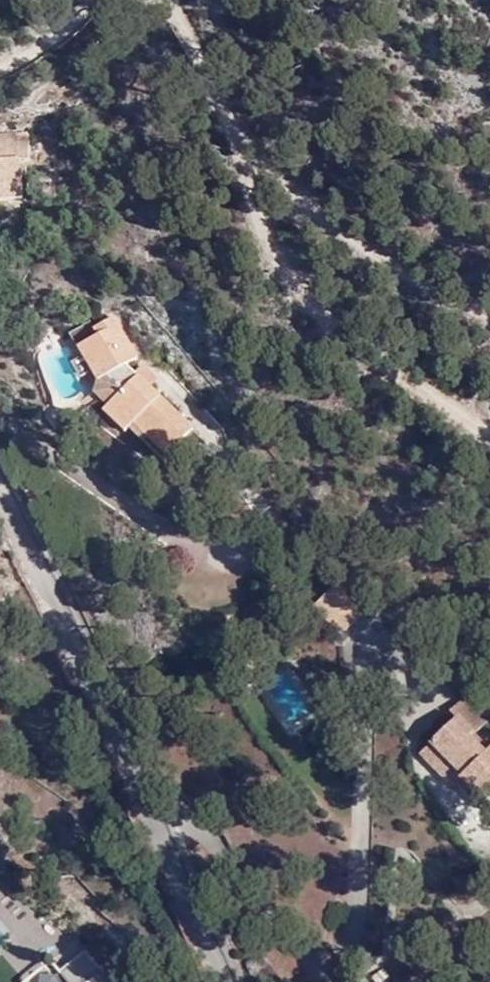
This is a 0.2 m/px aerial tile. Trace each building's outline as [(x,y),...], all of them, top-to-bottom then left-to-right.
[(21,197),(20,159),(30,159),(29,131),(0,132),(0,197),(21,197)] [(136,358),(112,317),(95,327),(98,334),(78,345),(98,380),(95,392),(107,405),(102,410),(124,431),(128,427),(166,463),(196,432),(149,386),(135,373),(126,364),(136,358)] [(142,367),(135,373),(149,386),(155,380),(142,367)] [(336,584),(313,607),(341,634),(363,610),(336,584)] [(464,696),(453,708),(460,717),(421,754),(453,786),(457,782),(464,775),(474,786),(467,793),(481,807),(489,799),(489,749),(487,752),(470,735),(486,719),(464,696)] [(457,782),(467,793),(474,786),(464,775),(457,782)] [(83,950),(58,971),(68,981),(110,981),(83,950)]
